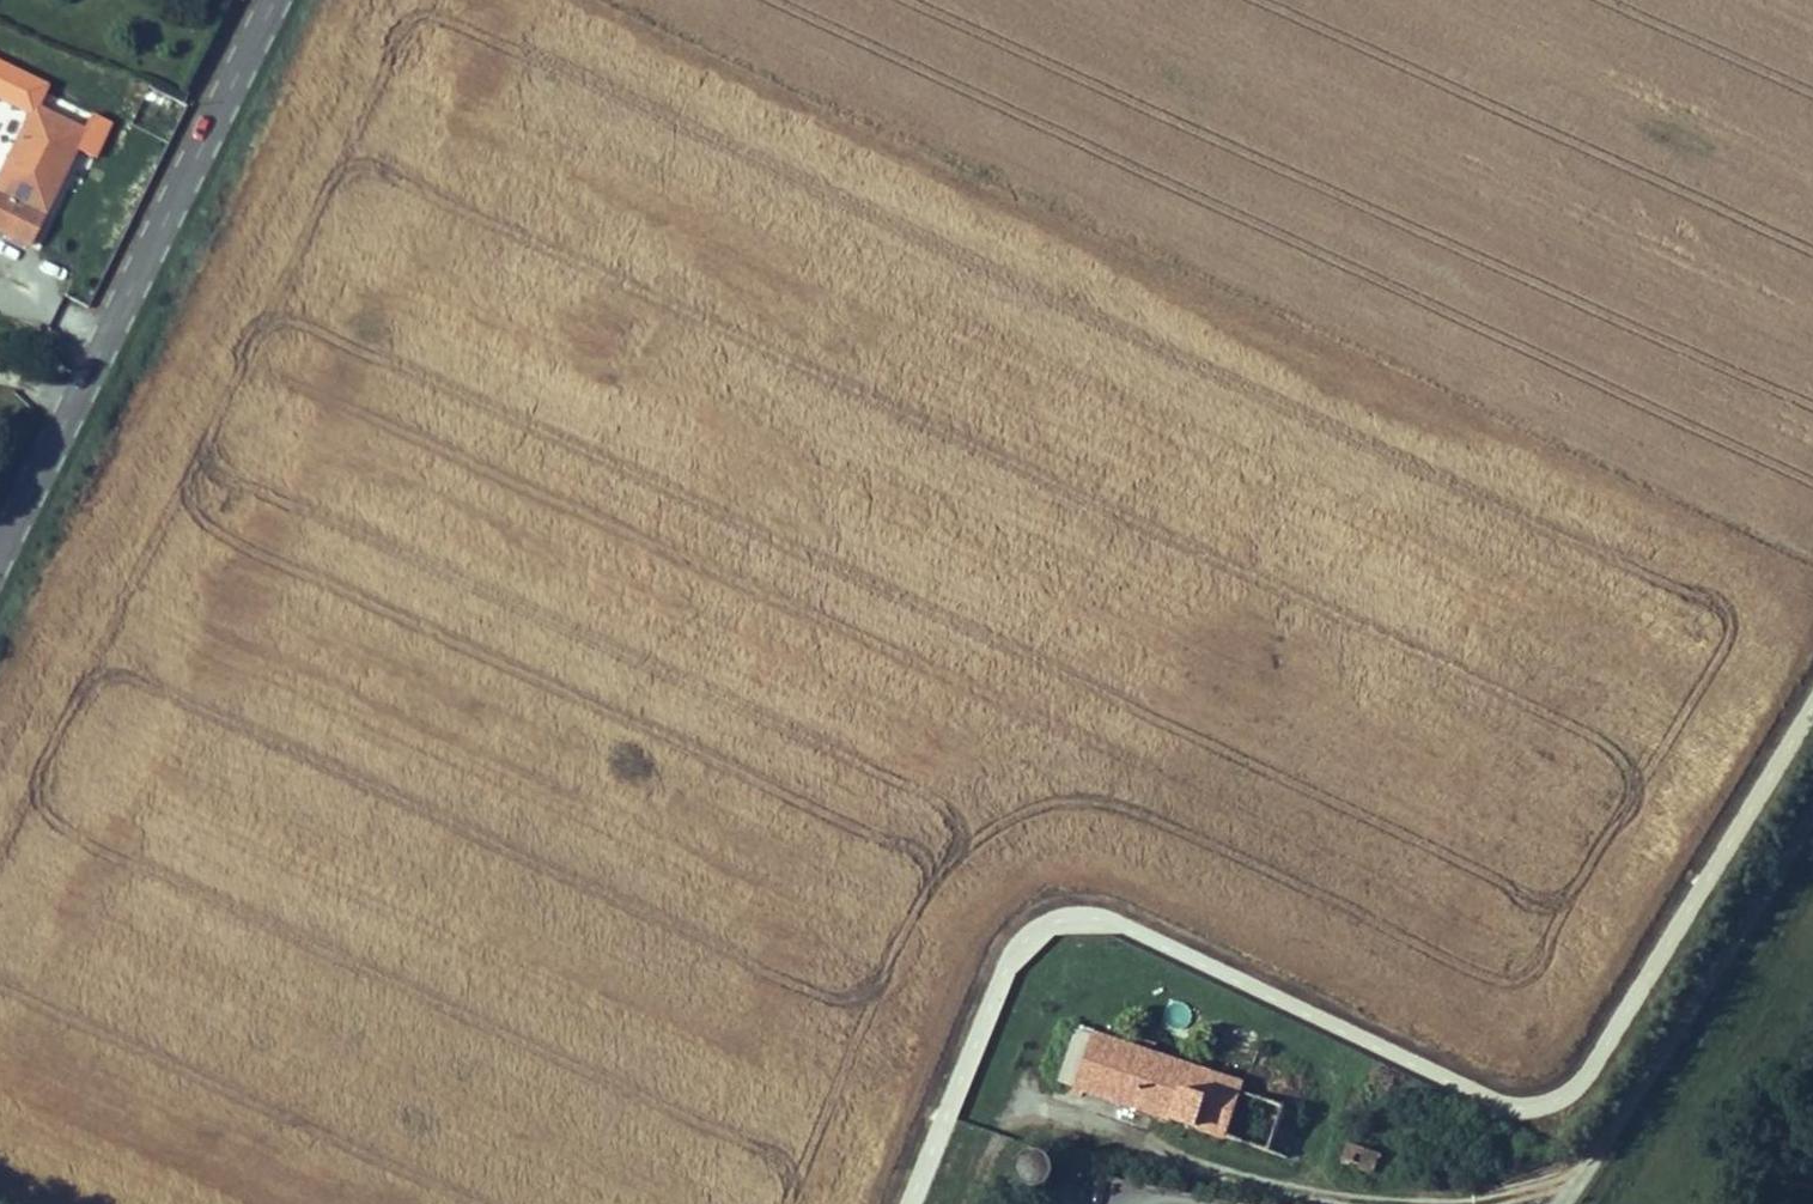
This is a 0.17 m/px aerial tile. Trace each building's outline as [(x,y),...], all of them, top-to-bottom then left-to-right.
[(44,213),(83,132),(32,107),(0,175),(0,193),(44,213)] [(1075,1033),(1058,1083),(1293,1162),(1307,1120),(1284,1113),(1286,1107),(1295,1109),(1308,1068),(1256,1052),(1244,1089),(1075,1033)] [(1347,1149),(1342,1164),(1370,1173),(1375,1158),(1347,1149)] [(1026,1157),(1018,1181),(1043,1190),(1051,1166),(1026,1157)]
